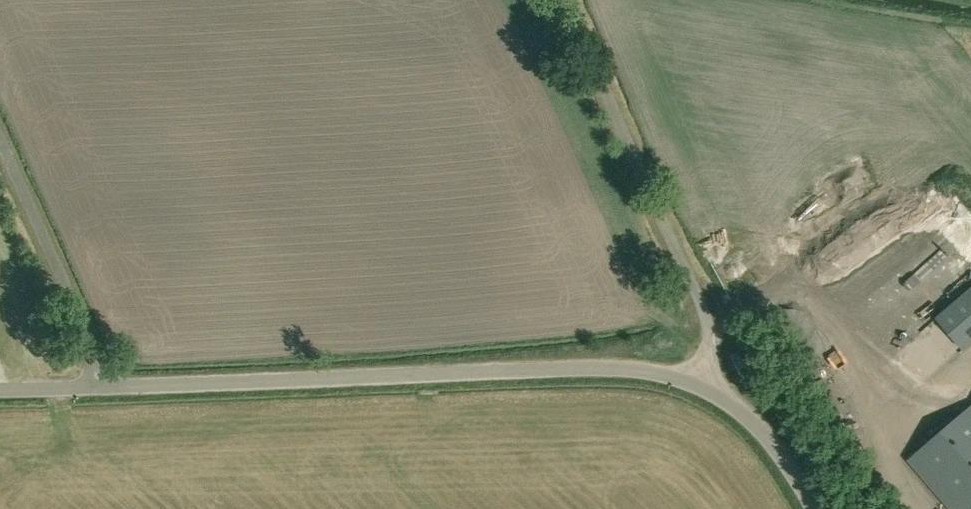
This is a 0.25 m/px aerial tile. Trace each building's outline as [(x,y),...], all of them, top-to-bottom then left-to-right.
[(910,460),(952,508),(970,508),(970,408),(910,460)]
